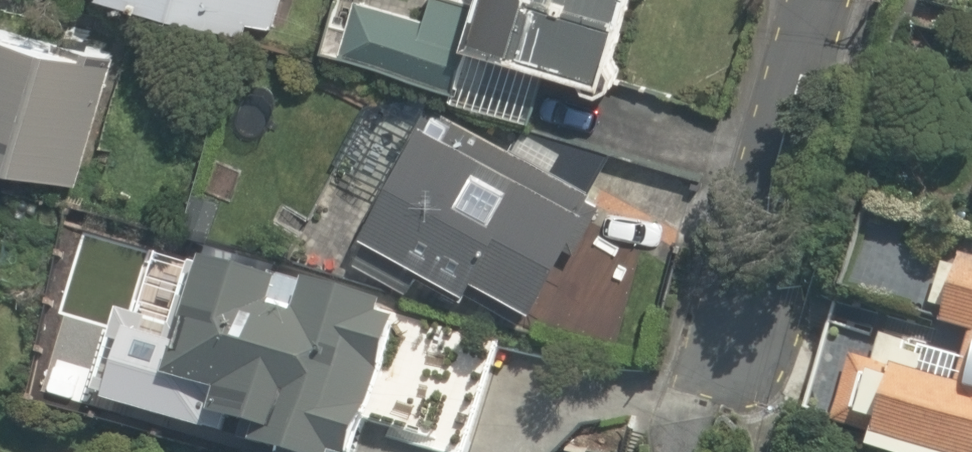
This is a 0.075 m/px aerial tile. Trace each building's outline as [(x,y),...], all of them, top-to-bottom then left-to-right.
[(250,40),(253,26),(274,32),(283,0),(113,0),(250,40)] [(601,139),(636,0),(492,0),(484,33),(359,1),(343,66),(457,94),(455,103),(601,139)] [(9,20),(0,46),(0,182),(59,202),(109,54),(9,20)] [(610,189),(432,102),(363,241),(541,328),(610,189)] [(937,274),(908,267),(912,247),(854,233),(849,253),(840,294),(928,314),(937,274)] [(942,253),(938,272),(937,274),(928,314),(962,323),(954,360),(837,332),(817,414),(878,428),(873,451),(971,451),(971,260),(942,253)] [(371,428),(421,451),(470,451),(502,351),(403,321),(210,263),(170,396),(216,410),(207,439),(249,451),(363,451),(371,428)]
